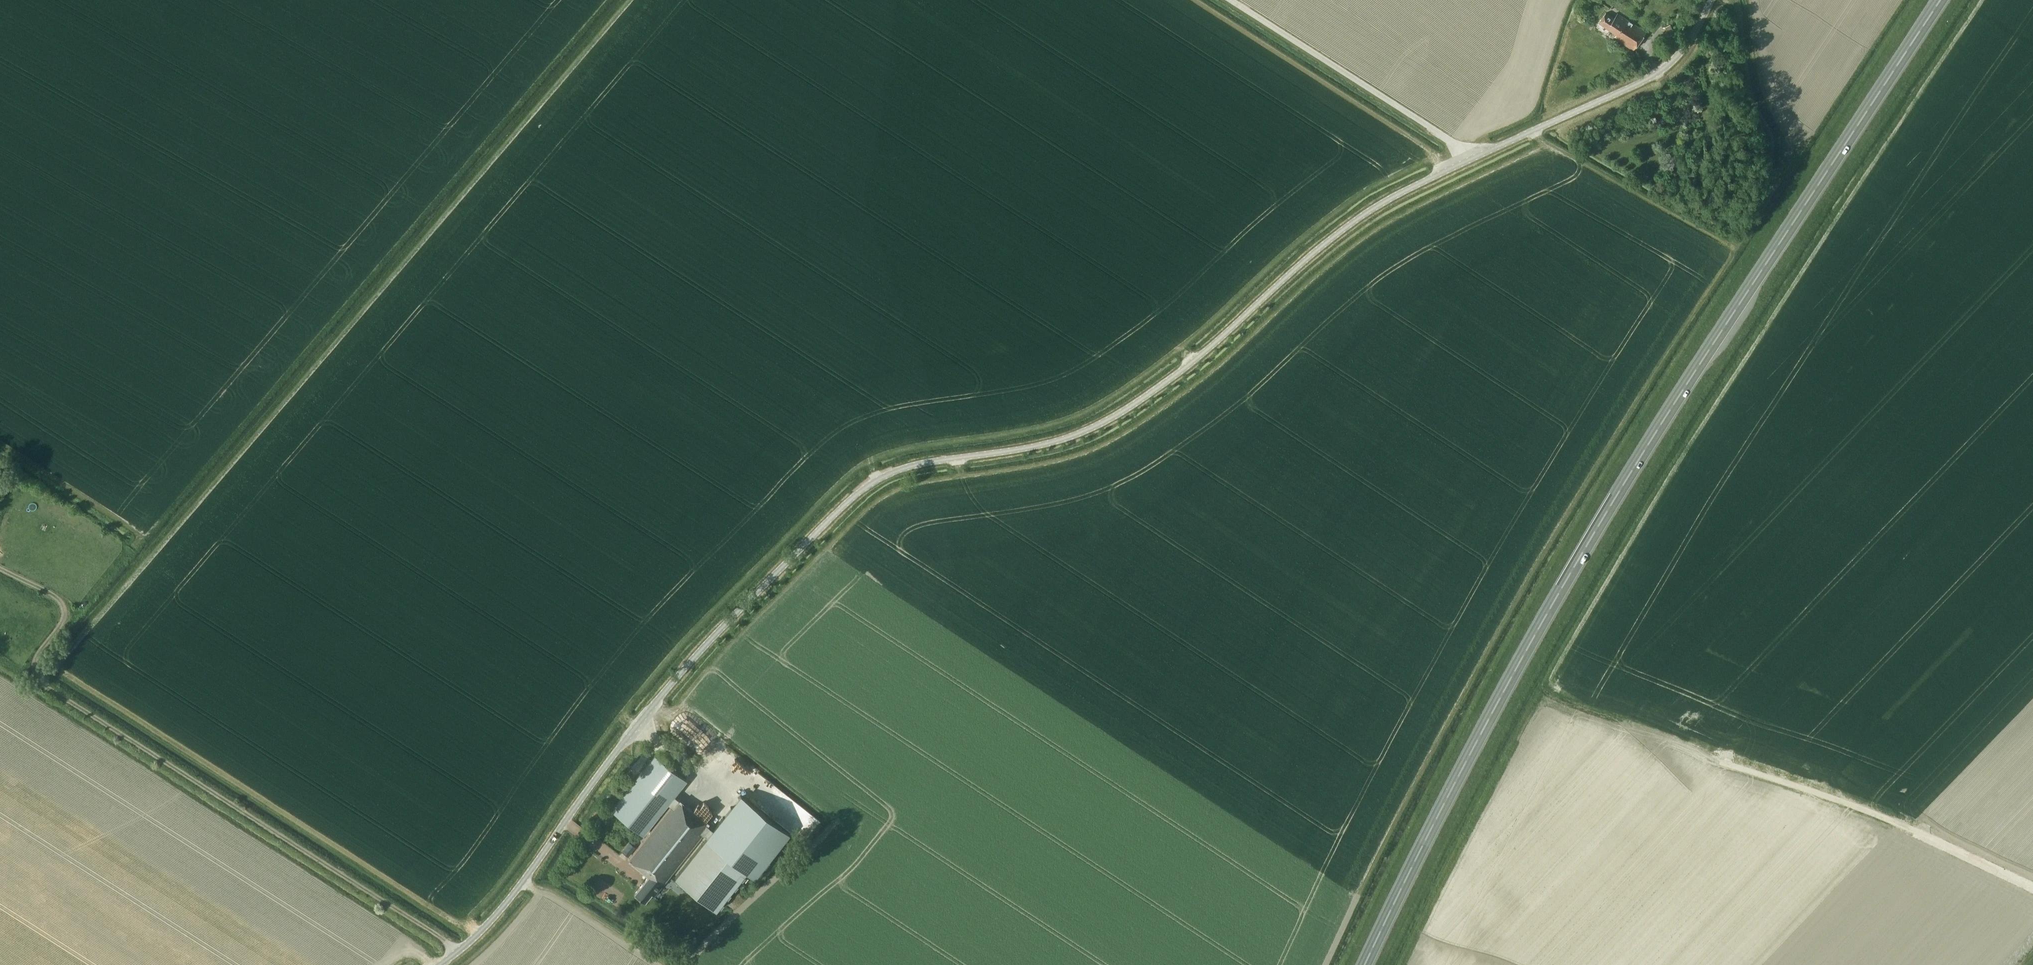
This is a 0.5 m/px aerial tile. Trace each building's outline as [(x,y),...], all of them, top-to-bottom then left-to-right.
[(1617,13),(1614,18),(1606,13),(1599,22),(1616,34),(1615,36),(1634,49),(1646,32),(1617,13)] [(1675,23),(1667,26),(1670,35),(1678,32),(1675,23)] [(710,824),(677,798),(674,795),(686,780),(655,755),(611,809),(643,834),(668,803),(671,806),(628,860),(648,876),(634,894),(644,902),(651,894),(654,896),(710,824)] [(706,838),(746,871),(754,877),(789,833),(740,795),(706,838)] [(675,877),(716,909),(746,871),(706,838),(675,877)] [(635,847),(629,842),(622,851),(628,856),(635,847)]
